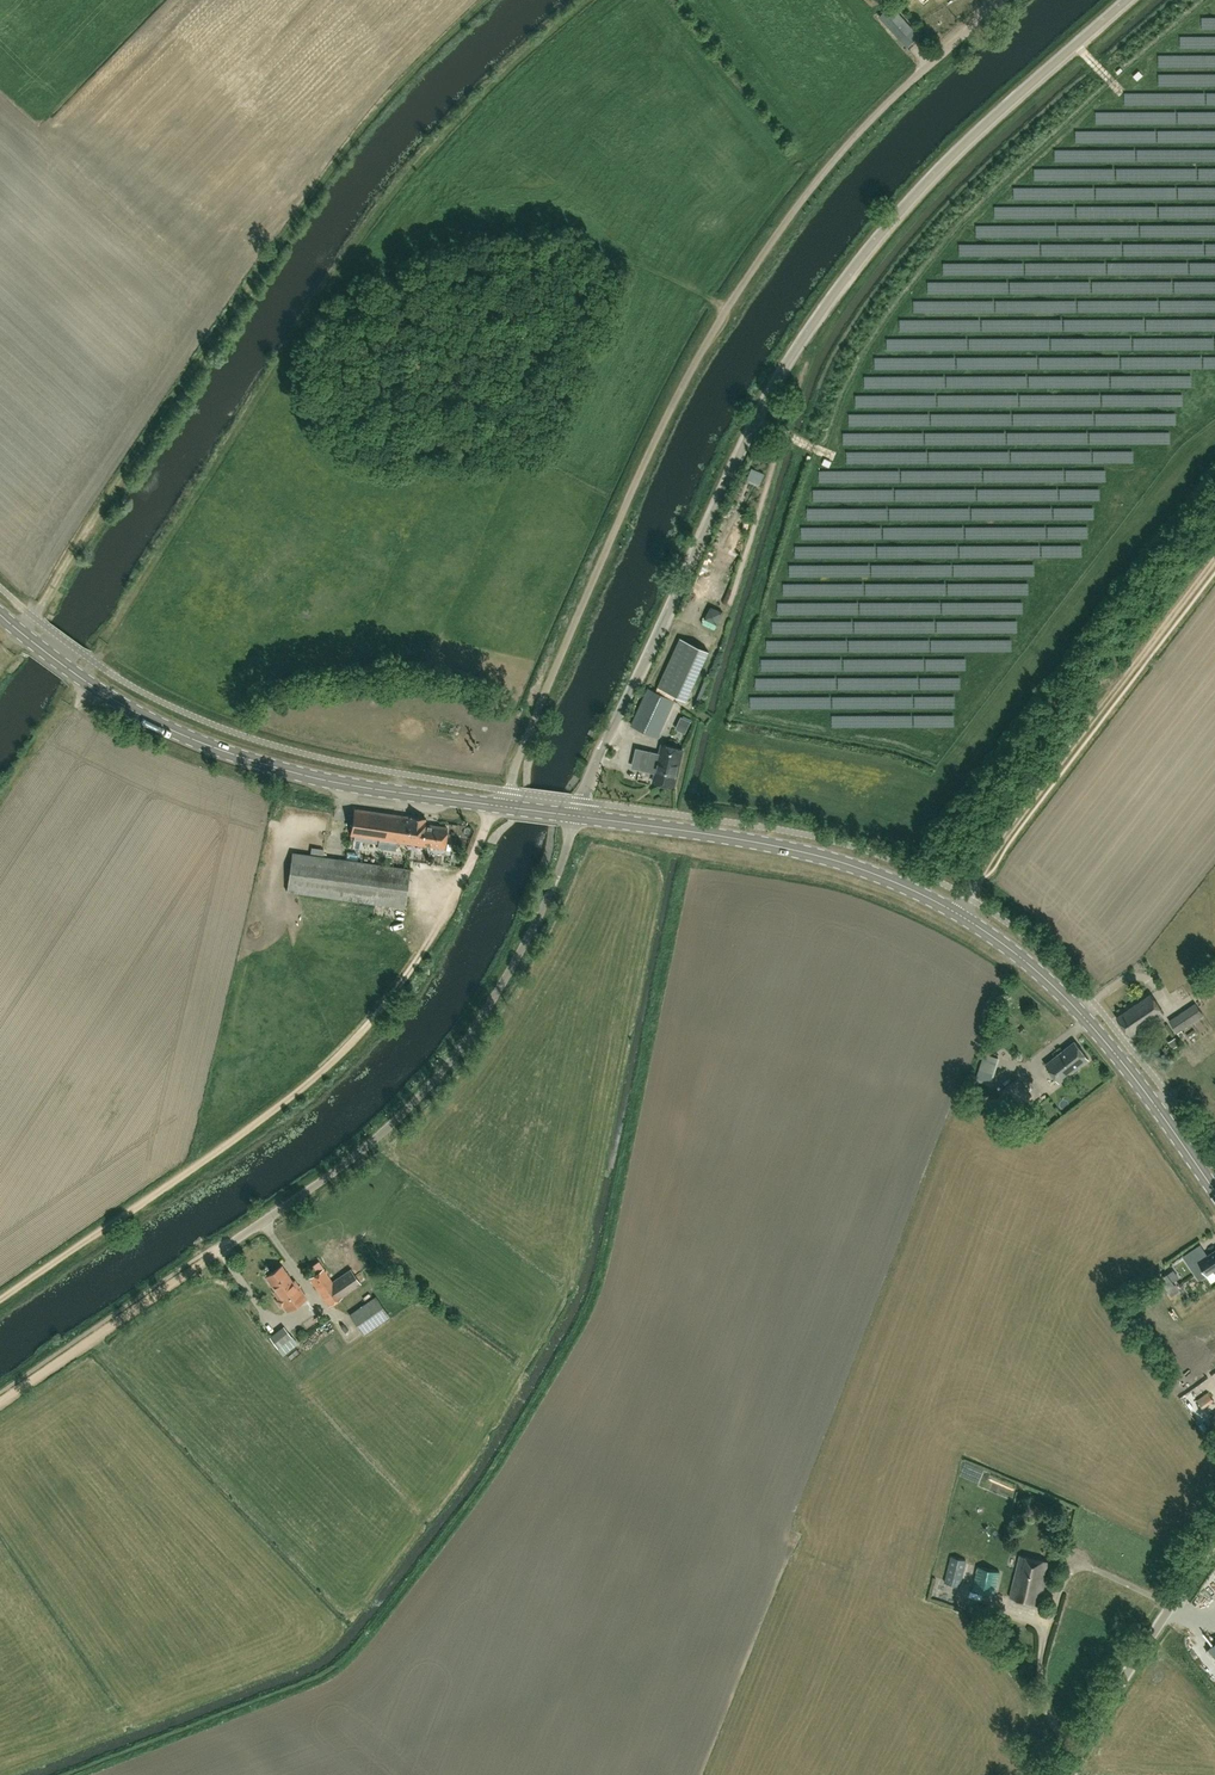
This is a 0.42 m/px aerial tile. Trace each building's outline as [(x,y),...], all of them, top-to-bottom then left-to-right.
[(913,24),(893,1),(881,12),(901,35),(913,24)] [(746,508),(743,525),(747,526),(751,509),(746,508)] [(684,604),(693,609),(702,593),(693,588),(684,604)] [(719,622),(727,600),(715,596),(707,618),(719,622)] [(681,639),(658,688),(686,701),(709,652),(681,639)] [(657,738),(675,701),(649,689),(631,726),(657,738)] [(81,713),(65,723),(69,730),(86,720),(81,713)] [(681,713),(677,725),(687,728),(691,716),(681,713)] [(656,773),(654,782),(674,787),(683,749),(663,745),(661,753),(650,751),(646,771),(656,773)] [(351,835),(390,840),(389,848),(401,849),(402,842),(445,848),(447,828),(425,824),(426,818),(411,816),(410,817),(355,809),(351,835)] [(405,908),(411,870),(292,853),(287,891),(405,908)] [(1129,1036),(1164,1013),(1151,994),(1116,1017),(1129,1036)] [(1183,1031),(1182,1029),(1203,1015),(1198,1008),(1202,1005),(1199,1000),(1195,1003),(1169,1021),(1177,1033),(1178,1032),(1181,1038),(1186,1035),(1185,1033),(1186,1032),(1184,1030),(1183,1031)] [(1070,1073),(1073,1074),(1077,1071),(1077,1068),(1089,1059),(1075,1041),(1045,1064),(1059,1082),(1070,1073)] [(1020,1104),(1032,1094),(1018,1076),(1000,1091),(1009,1102),(1015,1097),(1020,1104)] [(1201,1244),(1183,1256),(1199,1280),(1214,1270),(1214,1271),(1214,1250),(1208,1255),(1201,1244)] [(313,1267),(317,1272),(309,1278),(329,1306),(361,1284),(351,1269),(333,1282),(324,1268),(320,1263),(316,1265),(313,1267)] [(269,1283),(271,1283),(275,1290),(273,1291),(287,1311),(306,1297),(294,1280),(292,1281),(282,1266),(266,1276),(267,1278),(267,1280),(269,1283)] [(1172,1294),(1179,1289),(1167,1273),(1160,1278),(1172,1294)] [(363,1335),(390,1317),(376,1296),(349,1314),(363,1335)] [(280,1342),(292,1333),(284,1322),(272,1331),(280,1342)] [(306,1333),(313,1346),(331,1336),(324,1323),(306,1333)] [(287,1351),(290,1360),(305,1356),(303,1346),(287,1351)] [(1203,1408),(1214,1400),(1207,1392),(1196,1400),(1203,1408)] [(1038,1605),(1048,1561),(1020,1555),(1010,1597),(1038,1605)] [(951,1556),(944,1582),(960,1586),(966,1563),(967,1560),(951,1556)] [(994,1595),(1000,1571),(978,1566),(972,1589),(994,1595)]
